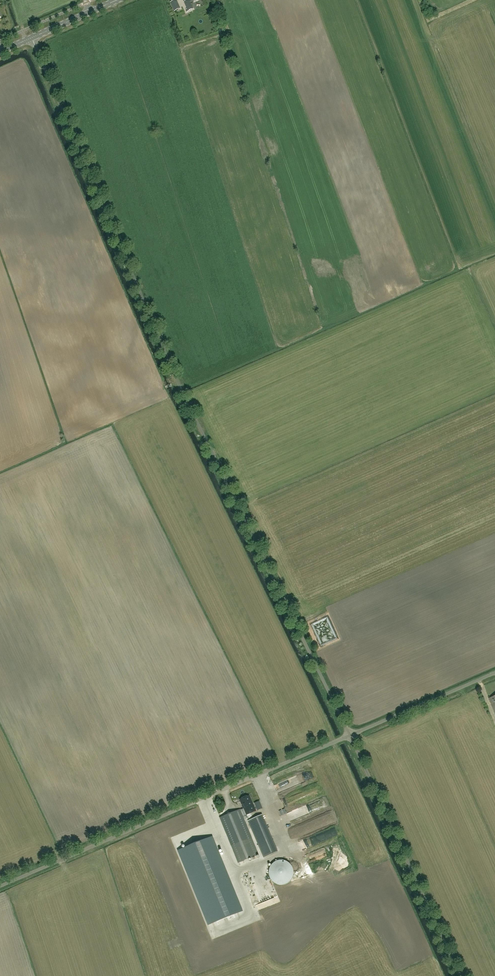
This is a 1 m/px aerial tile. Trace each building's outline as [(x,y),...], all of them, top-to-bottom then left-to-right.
[(175,11),(180,8),(176,0),(171,2),(175,11)] [(194,2),(199,0),(188,0),(184,2),(188,10),(193,8),(191,3),(193,2),(194,2)] [(309,624),(318,644),(335,636),(326,616),(309,624)] [(248,818),(247,815),(256,811),(249,795),(240,799),(244,808),(241,809),(220,818),(238,863),(259,854),(245,819),(248,818)] [(205,829),(212,826),(204,807),(197,810),(205,829)] [(197,814),(193,815),(199,830),(203,828),(197,814)] [(262,815),(248,820),(264,858),(278,852),(262,815)] [(241,911),(211,837),(179,850),(208,924),(241,911)] [(269,869),(269,872),(269,875),(270,878),(272,881),(274,883),(277,884),(280,885),(283,885),(286,884),(288,883),(291,881),(292,878),(293,875),(294,872),(293,869),(292,867),(291,864),(288,862),(286,861),(283,860),(280,860),(277,861),(274,862),(272,864),(270,867),(269,869)]
